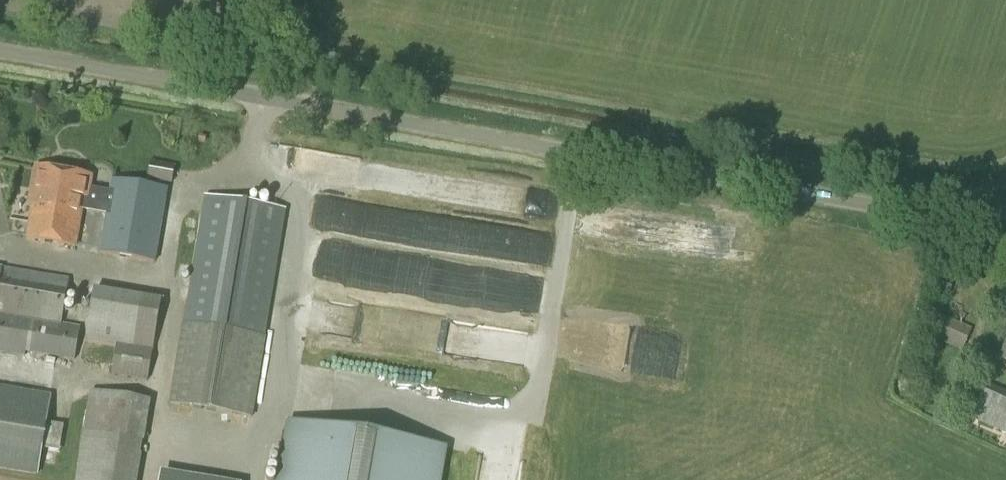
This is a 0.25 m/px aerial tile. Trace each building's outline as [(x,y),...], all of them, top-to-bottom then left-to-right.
[(150,161),(147,179),(170,183),(173,164),(150,161)] [(97,212),(101,191),(89,189),(91,177),(35,168),(29,206),(33,207),(27,240),(74,248),(81,209),(97,212)] [(101,191),(97,212),(107,214),(100,253),(154,262),(167,190),(112,180),(110,193),(101,191)] [(251,417),(264,338),(285,211),(205,197),(183,325),(170,404),(251,417)] [(323,211),(321,236),(425,244),(426,237),(434,238),(436,220),(323,211)] [(929,238),(930,233),(930,230),(923,229),(921,237),(929,238)] [(80,329),(61,325),(69,281),(0,269),(0,352),(25,356),(26,352),(74,360),(80,329)] [(147,381),(160,302),(93,291),(85,339),(117,344),(111,375),(147,381)] [(962,352),(972,329),(946,318),(935,313),(925,335),(935,340),(962,352)] [(996,313),(991,325),(997,327),(1002,316),(996,313)] [(987,385),(972,418),(1005,433),(1005,393),(987,385)] [(49,397),(0,389),(0,469),(36,475),(49,397)] [(144,401),(91,392),(76,479),(130,479),(144,401)] [(54,418),(46,443),(45,442),(42,452),(56,456),(68,423),(54,418)] [(449,447),(286,420),(276,479),(443,479),(449,447)]
